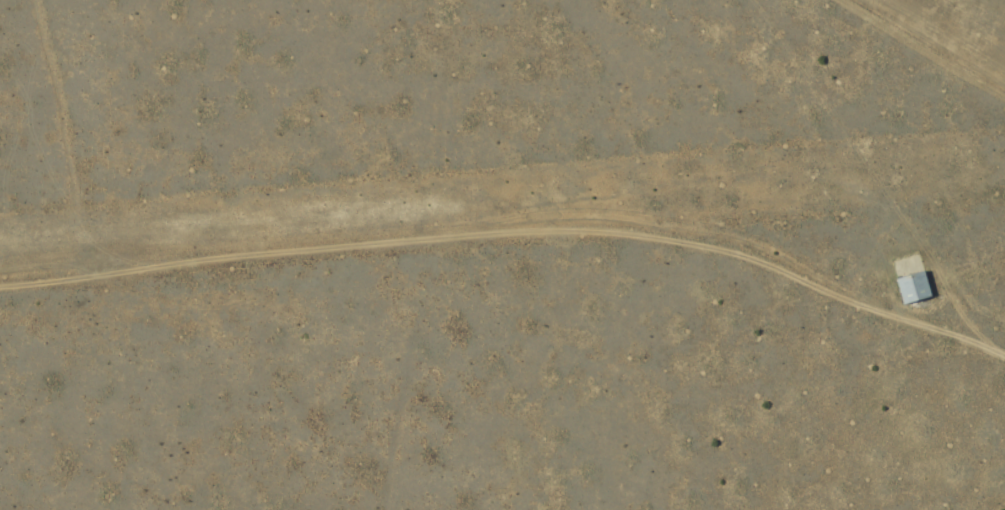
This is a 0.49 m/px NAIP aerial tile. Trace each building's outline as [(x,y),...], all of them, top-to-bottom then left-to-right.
[(918,271),(890,279),(898,306),(926,298),(918,271)]
